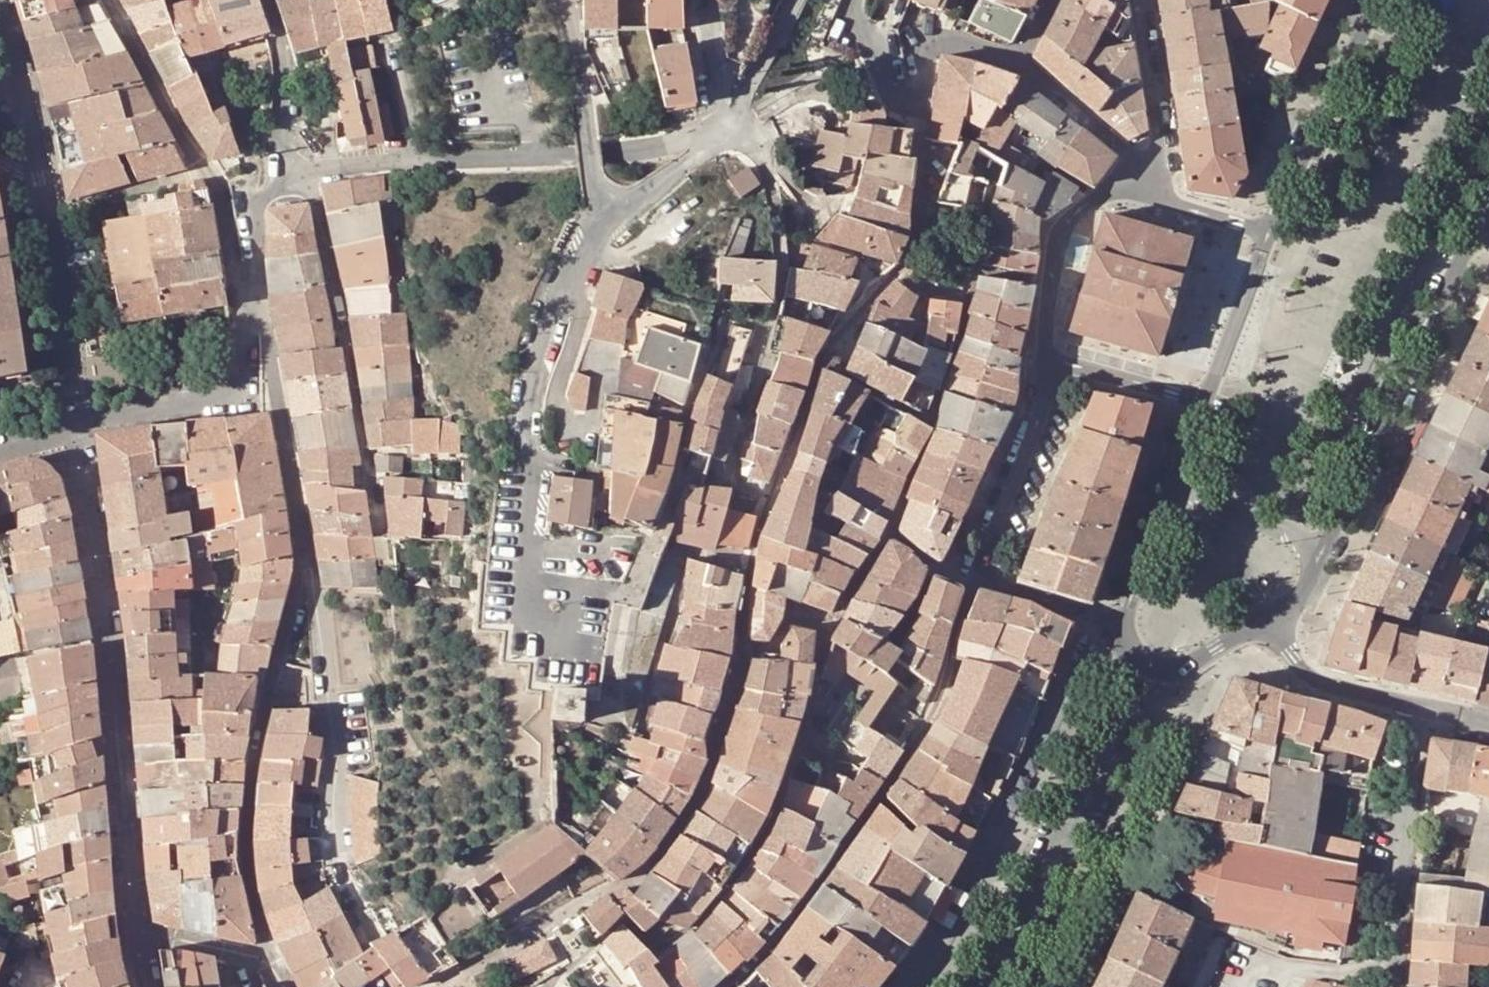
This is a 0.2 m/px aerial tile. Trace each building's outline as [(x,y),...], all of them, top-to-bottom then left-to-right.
[(96,1),(96,0),(22,0),(16,2),(22,23),(96,1)] [(125,10),(163,1),(167,0),(120,0),(125,10)] [(208,0),(192,0),(188,1),(204,51),(217,47),(222,45),(208,0)] [(222,45),(265,32),(267,32),(257,0),(208,0),(222,45)] [(307,0),(275,0),(294,56),(319,50),(307,0)] [(319,50),(326,46),(343,41),(334,0),(307,0),(319,50)] [(358,0),(334,0),(343,41),(366,36),(358,0)] [(366,36),(391,30),(383,0),(358,0),(366,36)] [(584,30),(610,29),(612,41),(614,46),(620,45),(616,29),(616,28),(616,0),(584,0),(584,30)] [(669,29),(681,29),(680,0),(647,0),(648,27),(647,27),(649,39),(655,39),(653,29),(669,29)] [(1024,17),(988,0),(980,0),(970,22),(1011,41),(1012,42),(1024,17)] [(1024,17),(1032,0),(988,0),(1024,17)] [(1103,29),(1066,0),(1062,0),(1053,18),(1091,50),(1103,29)] [(1103,29),(1111,34),(1120,40),(1131,41),(1128,20),(1104,0),(1066,0),(1103,29)] [(1128,20),(1124,0),(1104,0),(1128,20)] [(1207,13),(1229,9),(1227,0),(1160,0),(1162,15),(1206,8),(1207,13)] [(1229,9),(1238,7),(1236,0),(1227,0),(1229,9)] [(1327,0),(1268,0),(1280,6),(1316,22),(1327,0)] [(22,23),(29,43),(107,22),(96,1),(22,23)] [(125,10),(138,32),(170,19),(166,8),(163,1),(125,10)] [(184,57),(204,51),(188,1),(166,8),(170,19),(179,43),(184,57)] [(1266,31),(1267,2),(1251,5),(1241,7),(1243,35),(1266,31)] [(1295,68),(1316,22),(1280,6),(1261,47),(1274,54),(1273,58),(1295,68)] [(1162,15),(1171,74),(1226,67),(1222,39),(1243,35),(1241,7),(1238,7),(1229,9),(1207,13),(1206,8),(1162,15)] [(1081,69),(1089,55),(1091,50),(1053,18),(1043,38),(1081,69)] [(138,32),(150,54),(179,43),(170,19),(138,32)] [(124,52),(107,22),(29,43),(38,75),(124,52)] [(1111,34),(1103,29),(1091,50),(1089,55),(1101,52),(1111,34)] [(1110,93),(1081,69),(1043,38),(1034,57),(1097,113),(1110,93)] [(353,84),(350,73),(343,41),(326,46),(329,59),(335,87),(353,84)] [(191,76),(184,57),(179,43),(150,54),(168,87),(191,76)] [(652,52),(665,112),(695,107),(684,45),(652,52)] [(326,46),(319,50),(321,58),(326,60),(329,59),(326,46)] [(1089,55),(1081,69),(1110,93),(1137,80),(1132,46),(1101,52),(1089,55)] [(38,75),(48,109),(142,86),(124,52),(38,75)] [(934,113),(962,117),(974,65),(942,55),(934,113)] [(1289,81),(1295,68),(1273,58),(1267,70),(1289,81)] [(962,117),(962,119),(982,131),(996,107),(1001,109),(1017,79),(974,65),(962,117)] [(1230,89),(1226,67),(1171,74),(1174,97),(1230,89)] [(373,96),(368,72),(367,70),(350,73),(353,84),(356,99),(373,96)] [(385,94),(379,70),(368,72),(373,96),(385,94)] [(168,87),(189,126),(212,115),(196,75),(191,76),(168,87)] [(1028,133),(1046,144),(1064,117),(1017,79),(1001,109),(996,107),(982,131),(979,137),(975,143),(978,145),(1006,161),(1009,164),(1028,133)] [(1137,80),(1110,93),(1097,113),(1133,144),(1146,137),(1137,80)] [(353,84),(335,87),(347,140),(365,137),(356,99),(353,84)] [(63,172),(106,160),(100,127),(156,112),(142,86),(48,109),(55,133),(63,172)] [(1235,122),(1230,89),(1174,97),(1179,130),(1235,122)] [(381,138),(378,124),(373,96),(356,99),(365,137),(366,145),(382,142),(381,138)] [(879,111),(877,129),(886,129),(888,115),(883,108),(855,102),(854,106),(879,111)] [(824,124),(821,106),(792,111),(795,129),(824,124)] [(809,182),(826,188),(828,180),(850,186),(854,174),(857,160),(864,162),(865,155),(914,162),(919,133),(906,131),(886,129),(877,129),(879,111),(854,106),(850,124),(848,136),(833,133),(820,130),(809,182)] [(189,126),(213,161),(236,154),(237,154),(222,110),(212,115),(189,126)] [(156,112),(100,127),(106,160),(117,157),(121,156),(125,155),(173,142),(156,112)] [(962,119),(962,117),(934,113),(931,135),(930,140),(956,144),(958,137),(960,126),(962,119)] [(1053,168),(1055,166),(1080,130),(1064,117),(1046,144),(1036,155),(1042,160),(1053,168)] [(1235,122),(1179,130),(1188,189),(1229,198),(1244,174),(1235,122)] [(1080,130),(1055,166),(1090,187),(1113,157),(1080,130)] [(1022,172),(1024,169),(1036,155),(1046,144),(1028,133),(1009,164),(1022,172)] [(366,145),(365,137),(347,140),(348,148),(366,145)] [(975,143),(958,137),(956,144),(961,146),(952,167),(945,184),(940,197),(964,204),(973,179),(969,178),(978,145),(975,143)] [(173,142),(125,155),(137,181),(187,168),(173,142)] [(864,162),(860,176),(910,191),(914,162),(865,155),(864,162)] [(1024,169),(1031,173),(1042,160),(1036,155),(1024,169)] [(68,200),(129,184),(117,157),(106,160),(63,172),(68,200)] [(1028,215),(1043,184),(1022,172),(1009,164),(1006,161),(998,187),(996,186),(987,225),(1037,236),(1037,220),(1028,215)] [(748,169),(728,182),(740,199),(760,186),(748,169)] [(1043,184),(1045,181),(1031,173),(1024,169),(1022,172),(1043,184)] [(1084,195),(1051,174),(1045,181),(1043,184),(1028,215),(1037,220),(1045,220),(1050,217),(1084,195)] [(860,176),(855,198),(908,215),(910,191),(860,176)] [(378,203),(384,201),(383,177),(321,186),(327,214),(378,203)] [(141,199),(139,200),(162,316),(164,315),(226,304),(210,208),(206,192),(200,180),(186,184),(188,192),(165,196),(166,200),(142,204),(141,199)] [(817,196),(824,195),(826,188),(809,182),(807,182),(805,187),(817,196)] [(908,237),(908,215),(855,198),(846,218),(872,226),(908,237)] [(121,323),(162,316),(139,200),(127,202),(130,219),(103,222),(111,267),(114,281),(121,323)] [(378,203),(379,210),(391,208),(389,200),(384,201),(378,203)] [(328,217),(333,216),(339,241),(334,242),(336,247),(383,240),(379,210),(378,203),(327,214),(328,217)] [(268,211),(267,237),(312,235),(306,205),(268,211)] [(817,238),(863,252),(872,226),(846,218),(837,215),(817,238)] [(1189,240),(1102,215),(1069,330),(1151,355),(1156,356),(1157,353),(1188,243),(1189,240)] [(328,217),(334,242),(339,241),(333,216),(328,217)] [(720,260),(719,285),(735,286),(732,301),(771,304),(773,263),(740,261),(751,221),(740,219),(722,260),(720,260)] [(987,225),(985,246),(1037,256),(1037,236),(987,225)] [(908,237),(872,226),(863,252),(863,253),(896,264),(908,237)] [(317,256),(312,235),(267,237),(267,260),(317,256)] [(790,268),(803,270),(805,263),(798,260),(802,248),(809,251),(811,246),(806,244),(787,238),(790,268)] [(386,283),(388,283),(383,240),(336,247),(344,288),(386,283)] [(809,251),(805,263),(803,270),(849,278),(854,259),(811,246),(809,251)] [(1033,274),(1037,256),(985,246),(981,264),(1033,274)] [(802,248),(798,260),(805,263),(809,251),(802,248)] [(322,285),(317,256),(267,260),(270,296),(322,285)] [(7,258),(0,260),(0,299),(13,296),(7,258)] [(596,276),(643,291),(644,291),(640,267),(596,276)] [(849,278),(803,270),(790,268),(784,294),(842,310),(858,281),(849,278)] [(597,312),(626,321),(643,291),(596,276),(587,309),(597,312)] [(979,278),(976,292),(1029,311),(1032,286),(979,278)] [(897,281),(875,302),(867,325),(895,337),(911,344),(917,325),(918,322),(908,317),(916,296),(897,281)] [(388,295),(386,283),(344,288),(349,318),(389,314),(388,295)] [(329,322),(322,285),(270,296),(275,330),(329,322)] [(970,315),(1024,335),(1029,311),(976,292),(968,314),(970,315)] [(19,332),(13,296),(0,299),(0,336),(19,332)] [(932,300),(927,326),(955,328),(959,304),(932,300)] [(1488,337),(1488,300),(1474,330),(1488,337)] [(626,321),(597,312),(589,339),(604,343),(623,347),(626,321)] [(354,348),(406,343),(403,313),(389,314),(349,318),(354,348)] [(970,315),(965,337),(1018,358),(1024,335),(970,315)] [(771,350),(781,353),(789,319),(779,316),(771,350)] [(781,353),(812,361),(829,332),(789,319),(781,353)] [(333,350),(329,322),(275,330),(281,356),(333,350)] [(102,351),(125,347),(122,325),(98,330),(102,351)] [(913,380),(925,352),(922,351),(915,347),(911,344),(895,337),(867,325),(857,347),(913,380)] [(927,326),(926,334),(922,351),(925,352),(950,355),(955,328),(927,326)] [(635,364),(661,373),(689,382),(699,345),(681,339),(647,328),(635,364)] [(1474,330),(1459,362),(1488,377),(1488,337),(1474,330)] [(19,332),(0,336),(0,379),(25,373),(19,332)] [(922,351),(926,334),(918,333),(915,347),(922,351)] [(985,361),(984,364),(1018,377),(1018,358),(965,337),(959,351),(985,361)] [(354,348),(358,370),(408,363),(406,343),(354,348)] [(900,402),(913,380),(857,347),(846,371),(900,402)] [(340,349),(333,350),(281,356),(286,384),(344,373),(340,349)] [(949,375),(980,382),(1017,393),(1018,377),(984,364),(985,361),(959,351),(950,371),(949,375)] [(939,389),(950,355),(925,352),(913,380),(939,389)] [(781,353),(771,381),(802,390),(812,361),(781,353)] [(812,411),(852,426),(870,394),(839,378),(840,360),(828,355),(812,411)] [(620,359),(619,365),(661,373),(635,364),(620,359)] [(1459,362),(1444,394),(1488,416),(1488,377),(1459,362)] [(409,380),(408,363),(358,370),(360,387),(409,380)] [(661,373),(619,365),(619,374),(618,381),(654,392),(661,373)] [(350,411),(344,373),(286,384),(293,418),(350,411)] [(585,411),(590,378),(575,373),(567,394),(571,410),(585,411)] [(654,392),(682,405),(689,382),(661,373),(654,392)] [(949,375),(945,391),(1009,413),(1017,393),(980,382),(949,375)] [(723,461),(726,462),(737,418),(738,414),(724,410),(724,409),(722,408),(731,386),(708,377),(707,376),(696,400),(683,450),(692,452),(702,455),(713,458),(723,461)] [(360,387),(363,405),(411,398),(409,380),(360,387)] [(939,389),(913,380),(900,402),(914,410),(927,414),(939,389)] [(617,397),(647,409),(654,392),(618,381),(617,397)] [(771,381),(758,413),(790,423),(802,390),(771,381)] [(936,431),(970,439),(993,447),(1009,413),(945,391),(936,431)] [(1094,393),(1078,429),(1136,449),(1150,404),(1094,393)] [(1444,394),(1428,426),(1483,453),(1488,455),(1488,416),(1444,394)] [(647,409),(617,397),(616,412),(644,418),(647,409)] [(412,419),(411,398),(363,405),(367,427),(412,419)] [(880,437),(887,441),(900,411),(893,407),(880,437)] [(608,427),(615,428),(616,412),(604,410),(603,427),(608,427)] [(358,454),(350,411),(293,418),(300,452),(358,454)] [(812,411),(798,453),(824,463),(830,448),(852,456),(862,430),(852,426),(812,411)] [(644,418),(616,412),(615,428),(614,449),(606,449),(605,469),(612,470),(641,475),(646,465),(655,420),(644,418)] [(673,412),(671,423),(679,425),(681,413),(673,412)] [(758,413),(754,442),(779,451),(790,423),(758,413)] [(234,481),(240,522),(285,508),(268,414),(264,415),(262,415),(225,420),(234,481)] [(897,445),(897,447),(918,458),(933,430),(907,416),(896,432),(897,445)] [(443,452),(456,451),(459,451),(460,428),(452,423),(440,421),(439,419),(412,419),(367,427),(371,449),(388,446),(413,443),(413,452),(443,452)] [(184,424),(190,463),(184,463),(185,468),(188,488),(234,481),(225,420),(184,424)] [(679,425),(671,423),(655,420),(646,465),(669,469),(672,459),(676,442),(679,425)] [(155,454),(156,466),(184,463),(190,463),(184,424),(151,427),(155,454)] [(1483,453),(1428,426),(1413,458),(1468,484),(1483,491),(1488,494),(1488,455),(1483,453)] [(99,463),(155,454),(151,427),(95,436),(99,463)] [(1128,478),(1136,449),(1078,429),(1066,455),(1128,478)] [(927,451),(959,461),(981,470),(993,447),(970,439),(936,431),(927,451)] [(897,447),(897,445),(887,441),(880,437),(871,434),(860,460),(906,480),(918,458),(897,447)] [(743,476),(750,478),(766,483),(779,451),(754,442),(747,440),(742,458),(744,460),(743,476)] [(443,460),(456,461),(456,451),(443,452),(443,460)] [(964,482),(974,486),(981,470),(959,461),(927,451),(920,466),(942,474),(964,482)] [(303,469),(351,471),(351,466),(359,465),(358,454),(300,452),(303,469)] [(798,453),(788,473),(817,483),(824,463),(798,453)] [(102,487),(158,478),(157,471),(156,466),(155,454),(99,463),(102,487)] [(1120,502),(1128,478),(1066,455),(1055,478),(1120,502)] [(402,472),(402,460),(402,459),(388,458),(374,457),(376,471),(383,471),(402,472)] [(884,522),(906,480),(860,460),(857,458),(849,472),(838,491),(837,493),(884,522)] [(1471,516),(1477,503),(1483,491),(1468,484),(1413,458),(1398,489),(1453,516),(1468,523),(1471,516)] [(3,466),(10,493),(59,481),(54,473),(51,470),(41,463),(31,461),(19,462),(3,466)] [(665,483),(669,469),(646,465),(641,475),(636,489),(661,496),(665,483)] [(14,512),(15,512),(10,493),(3,466),(0,467),(0,516),(14,512)] [(913,482),(965,505),(974,486),(964,482),(942,474),(920,466),(913,482)] [(188,488),(185,468),(157,471),(158,478),(102,487),(109,533),(164,523),(163,517),(186,512),(192,511),(195,537),(208,533),(240,522),(234,481),(188,488)] [(303,469),(306,486),(353,490),(351,471),(303,469)] [(641,475),(612,470),(611,483),(610,511),(625,518),(636,489),(641,475)] [(552,523),(585,527),(589,499),(592,482),(558,477),(558,472),(552,472),(543,536),(550,536),(552,523)] [(788,473),(774,506),(811,520),(815,494),(817,483),(788,473)] [(422,499),(423,480),(384,478),(385,495),(422,499)] [(764,488),(766,483),(750,478),(748,483),(764,488)] [(1110,533),(1120,502),(1055,478),(1042,513),(1110,533)] [(10,493),(15,512),(65,499),(59,481),(10,493)] [(907,497),(911,499),(959,519),(965,505),(913,482),(907,497)] [(663,511),(671,485),(665,483),(661,496),(651,520),(656,522),(663,511)] [(725,512),(726,509),(730,492),(731,490),(721,489),(703,487),(686,484),(680,500),(725,512)] [(364,491),(353,490),(306,486),(310,509),(367,515),(364,491)] [(661,496),(636,489),(625,518),(653,530),(656,522),(651,520),(661,496)] [(1452,555),(1467,524),(1468,523),(1453,516),(1398,489),(1382,522),(1438,548),(1452,555)] [(1483,491),(1477,503),(1488,509),(1488,494),(1483,491)] [(833,495),(825,511),(847,522),(875,539),(884,522),(837,493),(834,494),(833,495)] [(446,521),(463,522),(464,502),(422,499),(385,495),(388,516),(421,519),(434,520),(446,521)] [(15,512),(14,512),(19,531),(70,518),(65,499),(15,512)] [(589,499),(585,527),(593,528),(596,500),(589,499)] [(938,561),(959,519),(911,499),(900,530),(922,550),(938,561)] [(680,500),(668,533),(715,544),(725,512),(680,500)] [(760,538),(802,553),(810,527),(811,520),(774,506),(760,538)] [(241,554),(243,567),(291,555),(285,508),(240,522),(208,533),(212,561),(241,554)] [(371,537),(367,515),(310,509),(315,535),(371,537)] [(753,519),(754,518),(726,509),(725,512),(753,519)] [(19,531),(14,512),(0,516),(0,535),(19,531)] [(112,555),(182,541),(190,539),(186,512),(163,517),(164,523),(109,533),(112,555)] [(753,519),(725,512),(715,544),(745,549),(753,519)] [(1099,566),(1110,533),(1042,513),(1029,548),(1099,566)] [(420,534),(421,519),(388,516),(390,533),(405,534),(405,533),(420,534)] [(1485,523),(1471,516),(1468,523),(1482,529),(1485,523)] [(19,531),(0,535),(0,541),(4,558),(9,557),(73,540),(70,518),(19,531)] [(446,521),(445,535),(461,536),(463,522),(446,521)] [(864,555),(875,539),(847,522),(835,540),(852,548),(864,555)] [(1452,555),(1438,548),(1382,522),(1367,552),(1423,579),(1438,586),(1453,556),(1452,555)] [(864,555),(852,548),(835,540),(810,527),(802,553),(814,558),(848,574),(850,575),(864,555)] [(112,555),(116,578),(212,561),(208,533),(195,537),(190,539),(182,541),(112,555)] [(713,549),(715,544),(668,533),(666,539),(713,549)] [(315,535),(319,561),(374,559),(371,537),(315,535)] [(386,538),(371,537),(374,559),(389,559),(386,538)] [(809,573),(814,558),(802,553),(760,538),(757,547),(753,588),(766,590),(776,563),(809,573)] [(9,557),(14,576),(77,561),(73,540),(9,557)] [(16,613),(12,598),(8,578),(5,568),(3,558),(4,558),(0,541),(0,657),(19,653),(13,616),(16,613)] [(889,541),(865,581),(914,597),(923,570),(915,558),(903,547),(889,541)] [(1087,603),(1099,566),(1029,548),(1017,582),(1087,603)] [(1438,586),(1423,579),(1367,552),(1349,591),(1342,605),(1371,612),(1395,619),(1403,621),(1419,625),(1425,614),(1429,606),(1438,586)] [(243,567),(240,582),(288,579),(290,570),(291,555),(243,567)] [(1435,607),(1454,613),(1455,614),(1477,567),(1453,556),(1438,586),(1429,606),(1435,607)] [(12,577),(14,576),(9,557),(4,558),(3,558),(5,568),(9,567),(12,577)] [(829,614),(848,574),(814,558),(809,573),(799,603),(829,614)] [(378,587),(374,559),(319,561),(324,587),(378,587)] [(686,600),(732,611),(739,575),(728,572),(689,559),(686,600)] [(14,576),(18,597),(81,582),(77,561),(14,576)] [(172,592),(214,588),(212,561),(116,578),(118,593),(172,592)] [(781,596),(799,603),(809,573),(776,563),(766,590),(781,596)] [(12,598),(18,597),(14,576),(12,577),(8,578),(12,598)] [(933,576),(919,614),(950,624),(961,588),(933,576)] [(240,582),(234,603),(282,600),(288,579),(240,582)] [(900,617),(914,597),(865,581),(852,601),(900,617)] [(84,601),(81,582),(18,597),(22,614),(23,614),(84,601)] [(781,596),(766,590),(753,588),(749,639),(766,641),(779,618),(781,596)] [(965,619),(1002,625),(1010,598),(978,589),(965,619)] [(121,614),(171,611),(171,618),(175,618),(188,617),(187,597),(172,598),(172,592),(118,593),(121,614)] [(12,598),(16,613),(22,614),(18,597),(12,598)] [(1029,604),(1010,598),(1002,625),(991,650),(1049,673),(1058,648),(1020,630),(1029,604)] [(234,603),(228,623),(276,623),(282,600),(234,603)] [(682,625),(672,646),(728,660),(732,611),(686,600),(682,625)] [(23,614),(27,632),(88,620),(84,601),(23,614)] [(882,641),(900,617),(852,601),(842,622),(882,641)] [(1029,604),(1020,630),(1058,648),(1060,649),(1071,624),(1057,619),(1029,604)] [(1368,622),(1371,612),(1342,605),(1339,612),(1324,665),(1354,673),(1368,622)] [(1417,634),(1423,636),(1435,607),(1429,606),(1425,614),(1419,625),(1417,634)] [(172,635),(171,618),(171,611),(121,614),(125,636),(172,635)] [(1371,612),(1368,622),(1354,673),(1378,679),(1389,641),(1392,628),(1395,619),(1371,612)] [(25,633),(27,632),(23,614),(22,614),(16,613),(13,616),(19,653),(29,651),(25,633)] [(1454,613),(1450,628),(1456,630),(1460,617),(1461,615),(1455,614),(1454,613)] [(922,651),(912,670),(934,684),(950,624),(919,614),(903,641),(922,651)] [(175,635),(176,641),(189,641),(188,617),(175,618),(175,635)] [(991,650),(1002,625),(965,619),(960,641),(991,650)] [(1392,628),(1389,641),(1378,679),(1403,685),(1414,646),(1417,634),(1419,625),(1403,621),(1395,619),(1392,628)] [(88,620),(27,632),(25,633),(29,651),(91,640),(88,620)] [(1478,621),(1471,647),(1485,651),(1488,633),(1488,623),(1478,621)] [(888,664),(893,658),(898,650),(882,641),(842,622),(831,642),(866,662),(883,671),(888,664)] [(228,623),(222,643),(271,645),(276,623),(228,623)] [(781,647),(780,661),(788,661),(795,662),(802,662),(809,664),(812,634),(791,629),(781,647)] [(1456,632),(1452,643),(1461,645),(1464,635),(1456,632)] [(1403,685),(1438,693),(1452,643),(1423,636),(1417,634),(1414,646),(1403,685)] [(127,659),(176,655),(176,641),(175,635),(172,635),(125,636),(127,659)] [(176,641),(176,655),(190,654),(189,641),(176,641)] [(893,658),(912,670),(922,651),(903,641),(898,650),(893,658)] [(1049,673),(991,650),(960,641),(956,659),(961,661),(992,666),(1017,676),(1013,686),(1038,698),(1049,673)] [(818,687),(833,694),(843,674),(853,678),(866,662),(831,642),(818,687)] [(222,643),(218,674),(256,676),(258,667),(266,668),(271,645),(222,643)] [(1461,645),(1452,643),(1438,693),(1472,701),(1485,651),(1471,647),(1461,645)] [(660,691),(678,697),(713,708),(728,660),(672,646),(668,644),(659,674),(657,674),(653,689),(660,691)] [(35,692),(36,696),(95,683),(91,646),(28,658),(35,692)] [(1488,706),(1488,652),(1485,651),(1472,701),(1488,706)] [(192,674),(190,654),(176,655),(178,676),(192,674)] [(127,659),(129,682),(178,676),(176,655),(127,659)] [(16,660),(24,695),(35,692),(28,658),(16,660)] [(934,684),(912,670),(893,658),(888,664),(905,673),(931,688),(934,684)] [(24,695),(16,660),(0,662),(0,701),(24,695)] [(783,698),(788,661),(780,661),(753,660),(745,690),(783,699),(783,698)] [(795,662),(788,661),(783,698),(804,697),(806,697),(811,664),(809,664),(802,662),(795,662)] [(1017,676),(992,666),(961,661),(950,692),(937,722),(990,748),(1013,758),(1038,698),(1013,686),(1017,676)] [(881,709),(905,673),(888,664),(883,671),(866,662),(853,678),(874,693),(867,702),(881,709)] [(129,682),(132,704),(192,701),(192,674),(178,676),(129,682)] [(202,700),(202,710),(251,711),(256,676),(218,674),(204,674),(202,700)] [(1209,731),(1227,736),(1226,743),(1241,748),(1242,740),(1254,685),(1232,679),(1209,731)] [(96,698),(95,683),(36,696),(36,699),(39,715),(96,698)] [(1279,693),(1254,685),(1242,740),(1271,748),(1273,732),(1279,693)] [(554,689),(552,719),(562,720),(581,722),(583,699),(584,691),(574,690),(554,689)] [(771,716),(778,718),(783,699),(745,690),(738,706),(771,716)] [(676,703),(678,697),(660,691),(659,697),(676,703)] [(1310,741),(1317,743),(1326,708),(1305,701),(1279,693),(1273,732),(1271,748),(1268,765),(1305,771),(1308,754),(1309,748),(1310,741)] [(713,708),(678,697),(676,703),(659,697),(649,725),(654,727),(703,745),(713,708)] [(783,699),(778,718),(798,723),(804,697),(783,698),(783,699)] [(26,719),(29,736),(42,734),(98,715),(96,698),(39,715),(26,719)] [(25,701),(24,702),(26,719),(39,715),(36,699),(25,701)] [(171,724),(171,727),(200,725),(200,710),(202,710),(202,700),(192,701),(132,704),(134,726),(171,724)] [(866,730),(872,722),(881,709),(867,702),(857,716),(866,730)] [(748,778),(771,716),(738,706),(720,762),(748,778)] [(1382,725),(1326,708),(1317,743),(1310,741),(1309,748),(1308,754),(1305,771),(1318,773),(1319,770),(1340,772),(1369,776),(1371,759),(1382,725)] [(309,709),(306,709),(275,710),(269,735),(307,736),(309,709)] [(248,736),(251,711),(202,710),(200,710),(200,725),(201,734),(248,736)] [(33,756),(33,759),(49,755),(100,737),(98,715),(42,734),(29,736),(30,741),(33,756)] [(771,716),(748,778),(773,793),(798,723),(778,718),(771,716)] [(16,743),(27,741),(26,736),(23,719),(10,722),(13,744),(16,743)] [(872,722),(866,730),(901,752),(906,743),(872,722)] [(1013,758),(990,748),(937,722),(919,751),(946,768),(944,773),(971,786),(991,798),(1013,758)] [(172,736),(171,727),(171,724),(134,726),(135,745),(172,742),(172,736)] [(604,729),(587,724),(585,731),(601,737),(604,729)] [(654,727),(649,742),(703,760),(703,745),(654,727)] [(881,783),(901,752),(866,730),(854,751),(867,758),(860,771),(881,783)] [(174,763),(213,761),(243,760),(248,736),(201,734),(172,736),(172,742),(174,763)] [(307,736),(269,735),(263,760),(302,758),(307,736)] [(321,739),(307,736),(302,758),(317,759),(321,739)] [(590,745),(616,760),(621,751),(595,736),(590,745)] [(1241,748),(1226,743),(1207,736),(1199,753),(1185,786),(1221,794),(1231,796),(1249,800),(1262,803),(1265,781),(1268,765),(1271,748),(1242,740),(1241,748)] [(100,737),(49,755),(33,759),(36,780),(102,758),(100,737)] [(649,742),(634,737),(629,749),(636,752),(697,779),(703,760),(649,742)] [(1426,788),(1447,792),(1455,744),(1433,740),(1426,788)] [(33,756),(30,741),(27,741),(16,743),(18,758),(33,756)] [(135,745),(137,764),(174,763),(172,742),(135,745)] [(1447,792),(1472,796),(1480,749),(1455,744),(1447,792)] [(843,760),(860,771),(867,758),(854,751),(850,749),(843,760)] [(1488,798),(1488,751),(1480,749),(1472,796),(1487,798),(1488,798)] [(944,773),(946,768),(919,751),(911,765),(910,764),(900,781),(959,824),(974,831),(991,798),(971,786),(944,773)] [(649,766),(644,775),(686,800),(697,779),(636,752),(633,759),(649,766)] [(39,804),(51,800),(104,782),(102,758),(36,780),(34,780),(39,804)] [(292,784),(298,785),(302,758),(263,760),(259,783),(292,784)] [(321,760),(317,759),(302,758),(298,785),(316,787),(318,787),(321,760)] [(213,761),(211,785),(241,783),(243,760),(213,761)] [(139,790),(211,785),(213,761),(174,763),(137,764),(139,790)] [(738,799),(748,778),(720,762),(712,783),(738,799)] [(1317,783),(1322,784),(1367,791),(1369,776),(1340,772),(1319,770),(1318,773),(1305,771),(1268,765),(1265,781),(1262,803),(1258,828),(1255,847),(1303,857),(1354,867),(1358,845),(1314,836),(1307,835),(1317,783)] [(822,766),(815,789),(836,798),(845,777),(822,766)] [(17,771),(20,786),(23,784),(32,781),(30,769),(17,771)] [(881,783),(860,771),(857,776),(853,781),(856,783),(873,794),(881,783)] [(644,775),(635,791),(673,819),(686,800),(644,775)] [(853,781),(845,777),(836,798),(815,789),(808,787),(802,802),(818,809),(823,800),(853,821),(873,794),(856,783),(853,781)] [(748,778),(738,799),(765,816),(773,793),(748,778)] [(376,786),(352,779),(350,816),(355,865),(379,855),(378,851),(376,840),(375,813),(376,786)] [(32,781),(23,784),(28,806),(32,826),(42,823),(39,804),(34,780),(32,781)] [(974,831),(959,824),(900,781),(887,798),(917,829),(917,827),(950,847),(956,850),(963,853),(974,831)] [(104,782),(51,800),(56,820),(106,807),(104,782)] [(241,783),(211,785),(139,790),(141,820),(237,810),(238,810),(241,783)] [(290,808),(292,784),(259,783),(257,809),(290,808)] [(553,783),(552,824),(574,845),(579,840),(569,829),(576,797),(553,783)] [(749,844),(765,816),(738,799),(712,783),(696,813),(726,830),(749,844)] [(28,806),(23,784),(20,786),(9,789),(12,797),(15,809),(28,806)] [(1185,786),(1173,813),(1220,823),(1244,826),(1258,828),(1262,803),(1249,800),(1231,796),(1221,794),(1185,786)] [(633,794),(618,813),(653,846),(673,819),(635,791),(633,794)] [(1475,839),(1470,872),(1488,876),(1488,798),(1487,798),(1475,839)] [(803,853),(797,867),(814,877),(834,847),(853,821),(823,800),(818,809),(811,823),(813,824),(803,853)] [(865,829),(891,845),(903,828),(881,806),(865,829)] [(36,854),(108,832),(106,807),(56,820),(42,823),(32,826),(33,829),(36,854)] [(289,840),(290,808),(257,809),(255,845),(289,840)] [(813,824),(811,823),(782,809),(770,837),(760,851),(777,856),(784,843),(803,853),(813,824)] [(144,844),(175,839),(235,830),(237,810),(141,820),(144,844)] [(637,865),(653,846),(618,813),(583,854),(585,856),(609,878),(613,882),(637,865)] [(710,852),(726,830),(696,813),(679,836),(710,852)] [(1165,829),(1197,836),(1200,824),(1171,818),(1165,829)] [(1244,826),(1220,823),(1218,840),(1225,841),(1255,847),(1258,828),(1244,826)] [(512,893),(518,902),(585,856),(583,854),(574,845),(552,824),(493,865),(499,873),(512,893)] [(888,849),(889,850),(946,887),(963,853),(956,850),(950,847),(917,827),(917,829),(911,835),(903,828),(891,845),(888,849)] [(16,833),(18,850),(20,860),(36,854),(33,829),(16,833)] [(838,868),(865,885),(889,850),(888,849),(891,845),(865,829),(838,868)] [(1203,844),(1201,854),(1188,850),(1174,860),(1172,869),(1170,877),(1178,890),(1185,892),(1182,905),(1189,909),(1188,915),(1205,919),(1208,920),(1208,921),(1236,926),(1239,935),(1280,949),(1282,944),(1318,951),(1319,941),(1340,945),(1345,922),(1354,867),(1303,857),(1255,847),(1225,841),(1218,840),(1197,836),(1165,829),(1162,836),(1203,844)] [(237,830),(235,830),(175,839),(177,871),(179,870),(180,883),(210,881),(209,862),(235,858),(237,830)] [(726,830),(710,852),(722,858),(733,866),(749,844),(726,830)] [(38,881),(63,874),(110,857),(108,832),(36,854),(38,881)] [(666,852),(695,871),(719,886),(733,866),(722,858),(710,852),(679,836),(666,852)] [(304,838),(289,840),(290,865),(307,862),(304,838)] [(144,844),(147,876),(177,871),(175,839),(144,844)] [(290,865),(289,840),(255,845),(257,870),(290,865)] [(784,843),(777,856),(797,867),(803,853),(784,843)] [(20,860),(18,850),(0,857),(0,868),(3,867),(20,860)] [(889,850),(865,885),(926,921),(946,887),(889,850)] [(760,851),(750,865),(800,897),(814,877),(797,867),(777,856),(760,851)] [(677,893),(678,893),(695,871),(666,852),(649,874),(673,890),(677,893)] [(110,857),(63,874),(65,884),(41,891),(45,915),(69,907),(69,903),(112,891),(110,857)] [(209,862),(210,881),(239,876),(235,858),(209,862)] [(292,885),(290,865),(257,870),(260,892),(292,885)] [(750,865),(743,876),(790,910),(800,897),(750,865)] [(29,896),(26,885),(25,880),(9,885),(3,867),(0,868),(0,895),(6,903),(29,896)] [(357,898),(368,893),(355,867),(344,871),(357,898)] [(926,921),(865,885),(838,868),(824,887),(910,945),(926,921)] [(154,922),(182,929),(180,883),(179,870),(177,871),(147,876),(154,922)] [(698,914),(719,886),(695,871),(678,893),(698,914)] [(1470,872),(1468,883),(1440,879),(1419,877),(1419,886),(1416,923),(1485,929),(1488,911),(1488,876),(1470,872)] [(658,917),(677,893),(673,890),(649,874),(633,896),(658,917)] [(239,876),(210,881),(217,937),(253,944),(254,941),(239,876)] [(743,876),(732,890),(776,928),(790,910),(743,876)] [(182,929),(217,937),(210,881),(180,883),(182,929)] [(301,904),(292,885),(260,892),(266,914),(301,904)] [(824,887),(809,910),(894,965),(910,945),(824,887)] [(276,944),(340,915),(326,888),(301,904),(266,914),(276,944)] [(624,912),(643,932),(659,918),(658,917),(633,896),(624,888),(609,895),(624,912)] [(732,890),(721,902),(763,943),(776,928),(732,890)] [(69,903),(69,907),(71,925),(114,914),(112,891),(69,903)] [(355,899),(361,911),(372,906),(374,905),(368,893),(357,898),(355,899)] [(658,917),(659,918),(660,917),(678,925),(684,929),(698,914),(678,893),(677,893),(658,917)] [(609,895),(583,915),(600,936),(624,912),(609,895)] [(1164,986),(1187,986),(1197,964),(1212,930),(1189,920),(1136,895),(1111,948),(1106,960),(1160,985),(1164,986)] [(711,913),(713,915),(747,959),(763,943),(721,902),(711,913)] [(388,935),(372,906),(361,911),(346,918),(365,954),(374,947),(372,944),(388,935)] [(52,938),(56,955),(117,938),(114,914),(71,925),(69,907),(45,915),(48,934),(52,934),(52,938)] [(805,986),(877,986),(894,965),(809,910),(773,955),(805,986)] [(427,913),(399,929),(429,977),(458,962),(452,952),(450,953),(429,917),(427,913)] [(292,975),(354,942),(342,920),(340,915),(276,944),(292,975)] [(713,915),(695,934),(726,974),(729,976),(747,959),(713,915)] [(660,917),(659,918),(643,932),(654,944),(678,925),(660,917)] [(622,966),(626,964),(646,949),(623,923),(603,943),(622,966)] [(1415,943),(1488,949),(1488,930),(1485,929),(1416,923),(1415,943)] [(39,946),(38,942),(34,925),(9,931),(11,940),(14,951),(38,946),(39,946)] [(402,983),(405,986),(409,986),(429,977),(399,929),(388,935),(372,944),(374,947),(402,983)] [(672,947),(696,986),(711,986),(726,974),(695,934),(692,930),(672,947)] [(54,969),(59,986),(128,986),(121,964),(117,938),(56,955),(52,938),(38,942),(39,946),(38,946),(41,960),(45,959),(50,957),(54,969)] [(546,938),(505,960),(517,983),(558,961),(546,938)] [(354,942),(292,975),(299,986),(319,986),(356,962),(362,957),(354,942)] [(1467,966),(1481,967),(1487,968),(1488,968),(1488,949),(1415,943),(1413,962),(1467,966)] [(374,947),(365,954),(362,957),(356,962),(370,981),(373,978),(379,986),(387,986),(391,983),(394,986),(396,986),(402,983),(374,947)] [(650,965),(666,986),(696,986),(672,947),(656,960),(650,965)] [(166,986),(178,986),(170,949),(160,951),(166,986)] [(192,954),(170,949),(178,986),(198,986),(192,954)] [(626,964),(639,986),(666,986),(650,965),(656,960),(646,949),(626,964)] [(215,960),(192,954),(198,986),(218,986),(215,960)] [(773,955),(757,974),(768,986),(805,986),(773,955)] [(1092,986),(1164,986),(1160,985),(1106,960),(1092,986)] [(370,981),(356,962),(319,986),(361,986),(370,981)] [(1481,967),(1467,966),(1413,962),(1411,986),(1479,986),(1481,967)] [(743,986),(768,986),(757,974),(742,986),(743,986)]
